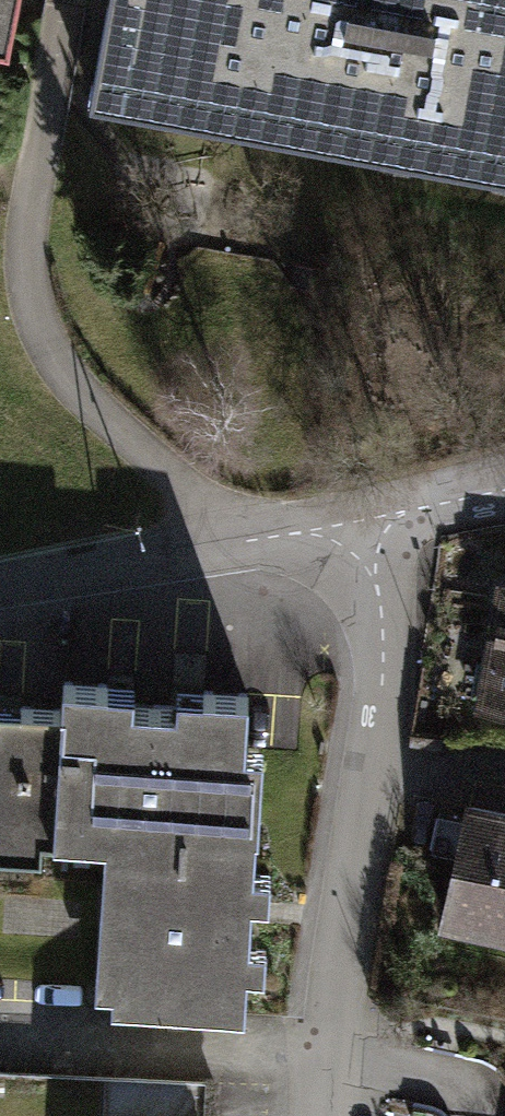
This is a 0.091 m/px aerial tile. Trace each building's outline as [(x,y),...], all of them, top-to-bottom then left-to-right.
[(12,61),(23,0),(0,0),(0,58),(12,61)] [(102,110),(504,182),(504,0),(122,0),(102,110)] [(499,602),(481,725),(504,729),(504,602),(499,602)] [(0,717),(0,835),(57,838),(58,814),(123,818),(113,1006),(245,1013),(255,824),(234,823),(240,699),(67,689),(65,721),(0,717)] [(479,814),(450,933),(504,946),(504,820),(479,814)]
